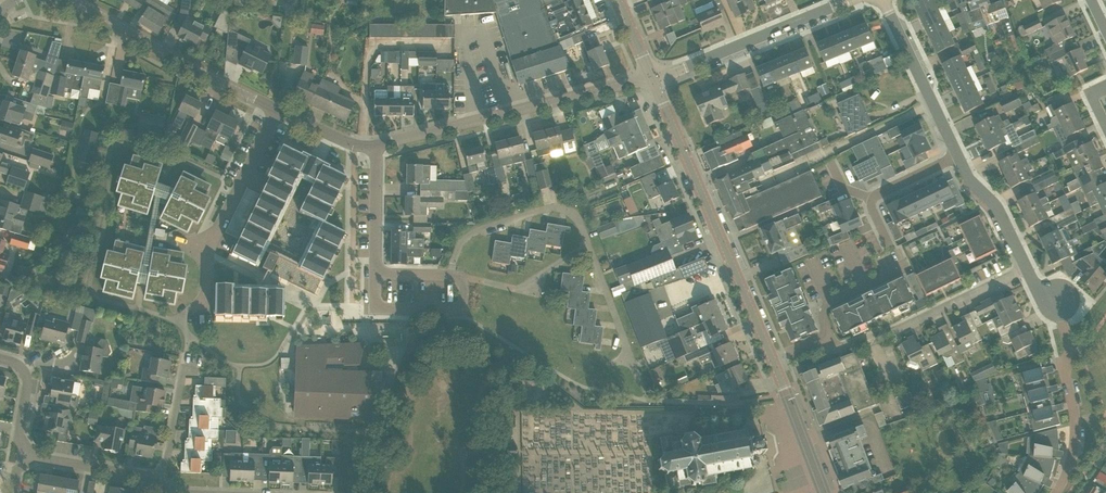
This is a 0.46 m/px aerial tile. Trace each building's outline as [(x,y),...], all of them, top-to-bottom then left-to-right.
[(138,10),(144,1),(142,0),(124,0),(123,1),(138,10)] [(139,23),(157,34),(172,9),(166,6),(157,0),(147,0),(146,3),(149,5),(144,14),(139,23)] [(188,15),(191,0),(183,0),(180,13),(188,15)] [(241,7),(269,8),(269,0),(281,1),(281,0),(241,0),(241,7)] [(310,16),(319,17),(319,0),(310,0),(310,16)] [(319,17),(328,17),(329,0),(339,1),(339,0),(319,0),(319,17)] [(339,1),(350,1),(350,18),(359,18),(360,0),(339,0),(339,1)] [(363,18),(372,18),(373,2),(384,2),(384,0),(363,0),(363,18)] [(384,2),(394,2),(394,19),(403,19),(403,12),(404,0),(384,0),(384,2)] [(403,12),(413,13),(413,0),(404,0),(403,12)] [(434,13),(444,14),(444,0),(435,0),(434,13)] [(519,86),(569,69),(563,49),(562,50),(559,43),(557,43),(550,26),(544,11),(542,6),(541,4),(539,0),(444,0),(444,16),(495,13),(519,86)] [(542,6),(544,11),(550,26),(557,43),(559,43),(572,37),(586,31),(584,28),(592,25),(581,0),(572,0),(565,3),(564,0),(557,0),(555,1),(542,6)] [(660,29),(676,23),(671,10),(692,0),(675,0),(668,3),(652,9),(660,29)] [(735,17),(740,15),(754,9),(750,0),(728,0),(735,17)] [(920,18),(938,10),(933,0),(927,0),(914,6),(920,18)] [(963,15),(968,25),(971,32),(976,30),(973,23),(985,19),(982,10),(991,7),(990,5),(988,0),(968,0),(972,12),(969,13),(963,15)] [(982,10),(985,19),(987,25),(1000,20),(1006,37),(1010,36),(1015,34),(1009,17),(1006,10),(1003,0),(990,5),(991,7),(982,10)] [(1045,9),(1060,1),(1059,0),(1040,0),(1045,9)] [(949,4),(952,11),(958,9),(955,1),(949,4)] [(696,16),(703,32),(723,23),(716,7),(696,16)] [(230,13),(222,9),(213,27),(217,29),(215,31),(222,35),(223,32),(227,34),(230,13)] [(938,10),(920,18),(926,30),(943,21),(938,10)] [(956,15),(962,27),(968,25),(963,15),(962,13),(956,15)] [(1055,22),(1046,26),(1055,44),(1053,45),(1053,46),(1056,52),(1070,45),(1067,40),(1075,36),(1065,17),(1055,22)] [(188,42),(195,46),(200,37),(205,40),(210,30),(187,18),(178,37),(180,38),(179,39),(187,43),(188,42)] [(1020,30),(1023,36),(1027,34),(1028,35),(1042,28),(1038,20),(1024,27),(1024,28),(1020,30)] [(926,30),(931,41),(949,33),(943,21),(926,30)] [(314,32),(315,25),(299,22),(298,30),(314,32)] [(369,24),(369,38),(388,38),(388,24),(369,24)] [(402,24),(401,38),(415,38),(415,24),(402,24)] [(421,24),(421,38),(447,38),(447,24),(421,24)] [(862,47),(864,53),(876,48),(866,24),(854,29),(861,47),(862,47)] [(962,27),(965,34),(971,32),(968,25),(962,27)] [(842,34),(852,59),(853,59),(850,52),(861,47),(854,29),(842,34)] [(228,30),(227,47),(243,55),(238,64),(248,69),(249,67),(253,69),(262,74),(271,56),(255,49),(256,47),(249,44),(251,41),(228,30)] [(586,31),(572,37),(574,44),(582,41),(590,61),(594,71),(608,65),(601,47),(592,51),(584,32),(586,31)] [(931,41),(937,54),(955,45),(951,39),(956,37),(953,31),(949,33),(931,41)] [(674,32),(666,35),(670,46),(676,39),(674,32)] [(838,57),(849,52),(842,34),(830,39),(837,57),(838,57)] [(1015,34),(1010,36),(1016,54),(1021,52),(1015,34)] [(818,44),(825,62),(837,57),(830,39),(818,44)] [(974,43),(960,49),(963,56),(977,49),(974,43)] [(1066,65),(1072,77),(1088,69),(1081,56),(1084,55),(1080,48),(1067,55),(1064,48),(1070,46),(1070,45),(1056,52),(1048,56),(1055,71),(1066,65)] [(295,46),(292,65),(307,66),(307,65),(309,48),(295,46)] [(793,54),(801,72),(813,67),(806,49),(793,54)] [(16,64),(53,76),(54,70),(58,60),(48,56),(46,63),(35,59),(35,56),(20,51),(16,64)] [(375,63),(387,63),(387,52),(381,52),(380,55),(379,55),(375,63)] [(401,64),(401,63),(401,52),(396,52),(387,52),(387,63),(388,63),(396,63),(396,64),(401,64)] [(401,63),(409,63),(409,58),(418,58),(419,52),(401,52),(401,63)] [(418,66),(436,66),(436,60),(436,52),(419,52),(418,58),(419,58),(418,66)] [(973,56),(977,64),(983,61),(980,53),(973,56)] [(782,59),(789,77),(801,72),(793,54),(782,59)] [(895,54),(883,59),(887,69),(899,63),(895,54)] [(868,62),(873,75),(887,69),(883,59),(882,56),(868,62)] [(943,65),(949,77),(966,69),(960,57),(943,65)] [(777,82),(789,77),(782,59),(770,64),(777,82)] [(436,71),(454,71),(454,60),(436,60),(436,66),(436,71)] [(80,91),(81,91),(86,64),(68,61),(65,74),(65,78),(53,75),(53,76),(48,95),(62,97),(64,87),(80,91)] [(977,64),(980,71),(986,68),(983,61),(977,64)] [(1035,64),(1038,70),(1046,66),(1043,61),(1035,64)] [(860,66),(866,78),(873,75),(868,62),(860,66)] [(16,64),(12,76),(23,80),(35,84),(32,92),(32,94),(33,94),(46,98),(46,96),(47,94),(53,76),(16,64)] [(79,97),(88,99),(89,92),(88,92),(89,89),(100,91),(100,87),(104,68),(86,64),(81,91),(79,97)] [(757,69),(765,87),(777,82),(770,64),(757,69)] [(949,77),(954,89),(972,81),(966,69),(949,77)] [(108,94),(106,102),(117,105),(116,105),(117,105),(124,107),(126,95),(128,88),(142,91),(143,86),(145,76),(123,71),(120,86),(121,86),(119,94),(118,96),(108,94)] [(293,97),(311,106),(319,87),(310,83),(314,76),(304,72),(301,79),(297,77),(293,86),(297,88),(293,97)] [(712,92),(696,98),(703,116),(704,116),(708,125),(718,120),(723,118),(720,109),(728,106),(727,105),(724,98),(737,92),(749,87),(748,85),(744,74),(731,80),(732,82),(720,87),(719,86),(711,89),(712,92)] [(319,84),(321,77),(314,75),(312,82),(319,84)] [(847,80),(851,89),(857,86),(856,83),(857,83),(855,77),(847,80)] [(985,79),(988,88),(994,85),(991,77),(985,79)] [(311,106),(345,121),(354,103),(337,95),(340,88),(322,80),(319,87),(311,106)] [(839,84),(843,92),(851,89),(847,80),(839,84)] [(954,89),(960,101),(977,93),(977,92),(972,81),(954,89)] [(436,109),(449,109),(449,86),(444,86),(444,83),(436,83),(436,84),(436,109)] [(422,109),(436,109),(436,84),(422,84),(422,109)] [(826,84),(818,88),(822,97),(830,93),(826,84)] [(1001,87),(1003,93),(1011,90),(1008,84),(1001,87)] [(988,88),(991,94),(997,92),(994,85),(988,88)] [(374,116),(387,116),(387,99),(387,86),(387,90),(376,90),(375,92),(375,99),(374,99),(374,116)] [(387,99),(387,116),(400,116),(400,99),(394,99),(394,86),(387,86),(387,99)] [(400,116),(413,116),(414,86),(400,86),(400,99),(400,116)] [(811,96),(814,103),(823,99),(820,92),(811,96)] [(960,101),(966,113),(983,105),(977,93),(960,101)] [(1000,101),(1005,113),(1023,105),(1017,93),(1000,101)] [(804,100),(807,106),(814,103),(811,96),(804,100)] [(839,105),(838,105),(839,107),(842,114),(839,115),(849,136),(851,135),(856,133),(856,134),(857,134),(868,129),(866,125),(871,123),(859,96),(849,100),(839,105)] [(173,125),(181,129),(188,115),(195,118),(201,105),(186,97),(179,111),(180,111),(173,125)] [(74,120),(82,122),(88,100),(79,98),(74,120)] [(0,113),(0,120),(10,124),(11,123),(19,126),(21,121),(25,110),(35,113),(43,116),(45,112),(46,109),(30,103),(19,99),(18,100),(16,107),(14,106),(4,102),(0,113)] [(787,107),(790,113),(802,108),(798,99),(794,101),(795,104),(788,107),(787,107)] [(1025,110),(1028,117),(1041,110),(1038,104),(1025,110)] [(1047,126),(1050,130),(1054,128),(1062,125),(1078,117),(1072,104),(1052,114),(1054,118),(1052,119),(1051,120),(1051,121),(1051,123),(1052,124),(1047,126)] [(776,120),(790,113),(787,107),(788,107),(787,107),(773,113),(776,120)] [(604,134),(610,148),(613,147),(622,143),(649,131),(640,109),(619,118),(617,113),(602,120),(607,132),(604,134)] [(721,193),(753,180),(765,174),(765,175),(795,162),(795,160),(821,148),(806,115),(804,110),(792,115),(799,132),(784,139),(763,149),(751,154),(752,155),(749,157),(747,164),(745,164),(746,167),(716,181),(721,193)] [(197,128),(192,139),(202,143),(204,138),(214,143),(215,141),(218,134),(227,117),(215,112),(210,121),(207,129),(205,132),(197,128)] [(137,134),(161,138),(165,118),(141,113),(137,134)] [(792,115),(775,123),(777,128),(779,127),(781,131),(784,139),(799,132),(792,115)] [(980,133),(983,138),(1002,129),(1011,125),(1009,119),(1003,122),(1000,115),(975,127),(976,127),(978,134),(979,134),(980,133)] [(218,134),(215,141),(226,146),(220,158),(229,162),(236,147),(228,143),(230,140),(238,123),(227,117),(218,134)] [(1064,129),(1068,137),(1084,129),(1078,117),(1062,125),(1054,128),(1056,133),(1064,129)] [(983,138),(989,151),(1005,143),(1009,151),(1021,145),(1021,144),(1018,139),(1014,129),(1025,124),(1022,119),(1002,129),(983,138)] [(62,121),(60,130),(71,132),(73,123),(62,121)] [(186,151),(192,139),(197,128),(187,123),(176,146),(186,151)] [(15,147),(19,137),(31,142),(34,134),(5,124),(3,131),(0,130),(0,142),(15,147)] [(902,125),(888,131),(892,139),(902,134),(907,146),(908,146),(925,137),(926,137),(920,124),(905,131),(902,125)] [(561,150),(562,156),(576,153),(571,130),(570,130),(571,134),(560,136),(558,129),(545,132),(550,152),(561,150)] [(613,147),(618,159),(627,156),(647,148),(646,146),(646,147),(644,143),(653,140),(649,131),(622,143),(613,147)] [(1021,144),(1024,143),(1036,137),(1034,131),(1021,137),(1018,139),(1021,144)] [(536,150),(538,157),(551,154),(550,152),(545,132),(533,135),(536,150)] [(719,140),(705,146),(707,153),(705,154),(712,171),(715,170),(717,169),(722,167),(738,160),(736,153),(753,146),(748,135),(721,147),(719,140)] [(877,136),(852,148),(852,149),(853,149),(853,148),(856,146),(860,145),(867,159),(855,165),(856,166),(853,168),(860,181),(863,180),(864,183),(869,180),(869,181),(879,176),(879,175),(882,173),(882,172),(880,169),(890,164),(891,166),(891,165),(877,136)] [(913,157),(903,162),(907,170),(920,163),(917,157),(931,150),(925,137),(908,146),(913,157)] [(1039,143),(1036,137),(1024,143),(1021,144),(1021,145),(1024,151),(1027,149),(1039,143)] [(519,138),(507,141),(511,156),(513,164),(514,164),(524,161),(526,161),(524,153),(523,148),(520,138),(519,138)] [(820,141),(823,147),(830,144),(827,138),(820,141)] [(1066,154),(1073,167),(1097,156),(1091,143),(1087,145),(1084,139),(1084,138),(1074,143),(1071,144),(1063,148),(1066,155),(1066,154)] [(83,139),(78,162),(91,165),(96,142),(83,139)] [(497,144),(495,144),(497,155),(499,159),(501,167),(503,166),(503,167),(513,164),(511,156),(507,141),(497,144)] [(584,149),(588,158),(590,157),(605,151),(601,142),(595,145),(595,144),(584,149)] [(301,155),(283,146),(231,253),(262,270),(315,295),(345,234),(324,223),(347,178),(329,169),(329,167),(302,153),(301,155)] [(484,170),(488,186),(497,183),(494,168),(494,167),(487,169),(486,162),(482,147),(464,152),(469,174),(484,170)] [(29,161),(49,168),(53,156),(33,149),(29,161)] [(1000,163),(1005,176),(1030,164),(1029,160),(1027,158),(1021,161),(1018,154),(1000,163)] [(629,168),(634,179),(664,166),(659,155),(637,165),(629,168)] [(1073,167),(1082,187),(1100,178),(1097,171),(1103,168),(1097,156),(1073,167)] [(584,159),(589,170),(595,168),(590,157),(588,158),(584,159)] [(147,213),(161,168),(131,159),(128,169),(123,167),(123,169),(117,191),(116,191),(116,192),(121,194),(118,204),(147,213)] [(526,161),(524,161),(528,178),(536,176),(536,174),(535,174),(532,161),(532,159),(526,161)] [(6,175),(8,176),(6,182),(5,185),(24,192),(30,173),(11,166),(11,167),(9,166),(0,163),(0,173),(6,175)] [(1030,164),(1005,176),(1008,181),(1006,184),(1011,187),(1011,188),(1029,180),(1025,173),(1030,171),(1033,170),(1030,164)] [(420,191),(467,191),(464,181),(436,180),(437,167),(407,166),(406,184),(420,185),(420,191)] [(494,167),(494,168),(497,183),(498,183),(498,184),(506,182),(503,167),(503,166),(501,167),(498,167),(494,168),(494,167)] [(597,172),(600,180),(616,173),(615,173),(612,166),(597,172)] [(1039,175),(1043,182),(1056,176),(1053,169),(1039,175)] [(740,231),(740,232),(746,229),(746,230),(756,225),(822,197),(811,171),(759,194),(741,202),(742,206),(729,211),(733,220),(738,218),(743,230),(740,231)] [(536,176),(539,188),(548,186),(544,172),(536,174),(536,176)] [(600,180),(601,183),(617,177),(618,179),(624,176),(622,172),(616,174),(616,173),(600,180)] [(644,177),(640,179),(642,182),(645,189),(645,190),(648,196),(651,195),(652,199),(660,195),(664,204),(678,198),(671,181),(665,184),(659,186),(655,177),(653,173),(644,177)] [(209,189),(182,176),(161,218),(189,231),(193,222),(198,224),(199,223),(198,222),(208,202),(209,202),(210,201),(205,198),(209,189)] [(467,194),(468,194),(468,193),(475,191),(471,176),(464,178),(465,181),(464,181),(467,191),(467,194)] [(1043,182),(1045,188),(1059,181),(1056,176),(1043,182)] [(1092,206),(1099,203),(1105,200),(1105,184),(1103,177),(1100,178),(1082,187),(1092,206)] [(953,197),(951,193),(945,179),(932,185),(940,203),(951,198),(953,197)] [(721,193),(729,211),(742,206),(741,202),(759,194),(753,180),(721,193)] [(1065,195),(1066,195),(1079,189),(1076,182),(1062,189),(1065,195)] [(168,200),(172,187),(157,183),(154,196),(168,200)] [(940,203),(932,185),(921,191),(930,208),(940,203)] [(406,197),(406,216),(417,216),(427,216),(427,208),(442,208),(443,200),(453,201),(455,201),(455,194),(455,191),(420,191),(420,199),(419,199),(419,198),(417,198),(406,197)] [(930,208),(921,191),(911,196),(919,213),(930,208)] [(21,208),(20,209),(27,211),(39,214),(43,198),(25,193),(21,208)] [(520,194),(512,196),(514,202),(521,200),(520,194)] [(1019,202),(1024,215),(1050,203),(1047,196),(1040,200),(1037,194),(1019,202)] [(1062,206),(1065,212),(1072,208),(1070,205),(1066,197),(1066,195),(1065,195),(1058,198),(1058,199),(1062,206)] [(900,200),(900,201),(908,219),(909,218),(919,213),(911,196),(900,201),(900,200)] [(838,220),(857,213),(857,212),(856,212),(856,211),(855,209),(854,207),(854,206),(852,202),(851,200),(837,206),(834,199),(818,206),(821,214),(834,209),(834,210),(838,218),(838,220)] [(0,202),(0,229),(10,231),(9,232),(20,235),(25,217),(17,214),(19,207),(11,204),(0,201),(0,202)] [(900,201),(887,207),(894,221),(887,224),(895,241),(903,237),(897,224),(908,219),(900,201)] [(1072,208),(1075,215),(1082,211),(1077,201),(1070,205),(1072,208)] [(1024,215),(1030,227),(1048,219),(1045,212),(1053,209),(1050,203),(1024,215)] [(634,205),(627,207),(630,215),(637,212),(634,205)] [(1058,215),(1061,221),(1075,215),(1072,208),(1058,215)] [(857,213),(838,220),(839,223),(842,231),(843,232),(830,238),(833,245),(850,238),(849,236),(847,232),(862,226),(861,224),(858,214),(857,214),(857,213)] [(650,253),(652,256),(667,250),(668,251),(681,246),(698,239),(694,231),(695,231),(688,214),(661,225),(659,219),(652,221),(661,244),(653,247),(650,253)] [(784,265),(809,254),(804,244),(797,247),(789,228),(803,223),(799,214),(771,226),(771,225),(761,230),(765,239),(764,239),(767,246),(768,246),(772,255),(778,252),(780,256),(788,253),(791,261),(784,265)] [(1061,221),(1064,227),(1078,221),(1075,215),(1061,221)] [(644,216),(624,217),(624,227),(644,226),(644,216)] [(985,228),(980,216),(960,226),(965,237),(985,228)] [(1081,228),(1084,234),(1093,230),(1098,228),(1095,222),(1081,228)] [(413,223),(413,232),(414,232),(421,232),(430,232),(430,224),(413,223)] [(1100,236),(1105,233),(1105,224),(1093,230),(1100,236)] [(545,245),(561,247),(563,232),(568,232),(569,228),(548,225),(546,233),(545,245)] [(602,226),(597,229),(601,239),(606,237),(602,226)] [(991,239),(985,228),(965,237),(971,249),(991,239)] [(1041,239),(1047,252),(1071,241),(1066,230),(1063,229),(1041,239)] [(527,250),(543,253),(545,245),(546,233),(530,230),(529,239),(527,250)] [(155,240),(166,242),(168,234),(163,233),(156,232),(155,237),(155,240)] [(391,232),(391,248),(406,249),(423,249),(424,242),(424,239),(414,239),(413,239),(406,239),(406,232),(402,232),(391,232)] [(48,241),(59,244),(61,238),(50,234),(48,241)] [(10,244),(33,251),(35,242),(13,236),(10,244)] [(510,256),(526,259),(527,250),(529,239),(513,236),(511,244),(510,256)] [(991,239),(971,249),(976,260),(996,251),(991,239)] [(5,268),(8,257),(1,254),(5,242),(0,241),(0,267),(5,268)] [(1047,252),(1053,264),(1072,255),(1076,262),(1073,263),(1073,264),(1094,254),(1091,248),(1078,254),(1071,241),(1047,252)] [(492,262),(508,264),(510,256),(511,244),(495,242),(492,262)] [(105,279),(103,290),(132,298),(144,252),(114,244),(112,255),(107,253),(100,278),(105,279)] [(629,291),(637,294),(643,292),(640,285),(651,281),(654,289),(683,279),(683,280),(707,270),(703,258),(675,270),(669,256),(683,251),(681,246),(668,251),(667,250),(652,256),(614,271),(620,285),(623,284),(627,292),(629,291)] [(391,265),(406,265),(406,257),(423,258),(423,249),(406,249),(391,248),(391,265)] [(183,257),(153,251),(145,298),(175,303),(177,293),(182,294),(182,292),(186,270),(187,268),(181,267),(183,257)] [(64,253),(61,264),(68,266),(71,255),(64,253)] [(1073,264),(1086,275),(1081,280),(1093,291),(1105,276),(1105,274),(1104,272),(1105,270),(1105,265),(1100,259),(1094,254),(1073,264)] [(950,285),(961,279),(954,264),(952,259),(940,265),(950,285)] [(509,264),(508,271),(516,273),(517,265),(509,264)] [(940,265),(929,270),(938,290),(950,285),(940,265)] [(798,284),(792,270),(766,281),(772,295),(769,297),(782,330),(786,328),(793,343),(818,332),(812,317),(813,317),(799,284),(798,284)] [(938,290),(929,270),(917,275),(927,295),(938,290)] [(907,276),(919,299),(920,299),(924,297),(925,296),(914,273),(907,276)] [(569,292),(581,292),(583,276),(563,274),(561,291),(569,292)] [(19,278),(16,277),(15,282),(13,288),(20,289),(22,279),(19,278)] [(863,297),(833,312),(844,336),(915,301),(904,278),(873,292),(863,297)] [(267,290),(267,287),(249,287),(249,290),(233,290),(233,286),(232,286),(232,287),(216,287),(216,285),(215,285),(214,321),(215,321),(215,317),(231,317),(231,322),(232,322),(232,317),(248,317),(248,322),(267,322),(267,318),(284,318),(284,291),(267,290)] [(8,297),(10,289),(0,287),(0,295),(8,297)] [(627,292),(621,294),(622,298),(624,303),(641,348),(647,346),(651,344),(652,343),(659,341),(666,338),(657,314),(649,293),(645,295),(632,300),(629,291),(627,292)] [(576,309),(587,310),(589,293),(581,292),(569,292),(567,308),(576,309)] [(969,314),(976,328),(983,324),(979,316),(996,308),(1000,316),(1018,307),(1013,296),(1005,299),(1003,295),(1003,296),(1002,294),(981,304),(982,306),(975,309),(976,311),(969,314)] [(919,299),(915,301),(919,309),(927,305),(924,297),(920,299),(919,299)] [(693,312),(685,316),(691,328),(703,323),(720,315),(720,314),(717,307),(714,301),(715,301),(715,300),(708,303),(706,299),(698,302),(699,304),(691,308),(693,312)] [(997,328),(1001,338),(1022,328),(1022,327),(1020,328),(1017,322),(1022,319),(1020,315),(1022,314),(1018,307),(1000,316),(1004,325),(997,328)] [(582,326),(594,327),(596,311),(587,310),(576,309),(574,325),(582,326)] [(25,334),(34,336),(37,326),(39,315),(31,313),(25,334)] [(71,329),(79,332),(82,321),(83,315),(75,313),(71,329)] [(4,340),(20,344),(23,334),(25,325),(13,322),(14,316),(6,314),(4,320),(2,330),(6,331),(4,340)] [(958,347),(961,353),(974,347),(973,344),(982,340),(976,328),(969,314),(961,318),(963,323),(953,328),(962,345),(958,347)] [(681,332),(666,338),(675,360),(676,360),(683,356),(684,356),(700,349),(713,343),(710,344),(707,338),(727,329),(726,329),(720,315),(703,323),(706,330),(700,333),(696,334),(693,327),(691,328),(687,330),(681,332)] [(45,322),(40,339),(52,343),(53,341),(56,341),(56,340),(64,343),(69,324),(55,320),(54,324),(45,321),(45,322)] [(79,332),(77,341),(85,344),(90,323),(82,321),(79,332)] [(952,357),(956,366),(965,361),(961,353),(958,347),(947,324),(938,329),(941,334),(931,339),(935,349),(939,356),(942,355),(944,358),(949,359),(952,357)] [(1022,327),(1022,328),(1001,338),(1003,342),(1008,344),(1012,342),(1017,351),(1014,352),(1018,360),(1028,354),(1029,356),(1038,352),(1032,340),(1034,339),(1030,331),(1029,332),(1025,325),(1022,327)] [(595,349),(599,350),(602,328),(594,327),(582,326),(580,342),(596,344),(595,349)] [(911,340),(900,345),(904,353),(906,352),(910,361),(911,360),(918,363),(920,366),(923,372),(938,364),(933,354),(929,344),(922,348),(920,344),(918,345),(914,336),(910,338),(911,340)] [(83,356),(80,371),(91,373),(99,374),(102,356),(103,350),(109,346),(107,340),(101,339),(97,343),(99,350),(94,349),(83,347),(81,356),(83,356)] [(298,417),(372,420),(375,410),(385,374),(352,373),(352,365),(357,365),(362,345),(334,343),(332,350),(329,349),(329,346),(297,348),(300,370),(295,370),(293,412),(299,412),(298,417)] [(683,356),(676,360),(678,366),(686,362),(686,363),(707,354),(708,354),(712,352),(715,359),(711,361),(714,368),(718,366),(718,367),(726,363),(737,359),(730,344),(715,350),(713,344),(713,343),(700,349),(684,356),(683,356)] [(814,411),(820,426),(876,405),(856,352),(820,366),(819,363),(808,367),(810,372),(802,375),(805,384),(807,383),(818,410),(814,411)] [(281,358),(281,369),(290,369),(289,358),(281,358)] [(141,381),(157,384),(158,377),(168,379),(171,362),(160,360),(151,359),(149,370),(143,369),(141,381)] [(975,381),(998,372),(994,362),(971,372),(975,381)] [(711,400),(729,401),(739,400),(738,392),(735,392),(733,387),(747,381),(739,365),(725,372),(729,379),(715,386),(718,392),(711,392),(711,396),(697,395),(697,400),(711,401),(711,400)] [(1018,374),(1023,393),(1050,387),(1046,374),(1043,375),(1042,369),(1045,368),(1045,367),(1018,374)] [(52,386),(50,397),(56,398),(55,406),(72,409),(76,410),(79,398),(78,398),(72,396),(74,383),(60,380),(60,379),(52,377),(50,386),(52,386)] [(986,377),(975,381),(979,390),(985,404),(990,403),(996,401),(991,384),(988,385),(986,378),(986,377)] [(95,379),(94,386),(100,387),(103,388),(101,398),(108,400),(108,398),(111,382),(101,381),(95,379)] [(193,408),(225,409),(225,400),(220,400),(220,399),(213,399),(213,397),(215,397),(215,387),(195,386),(195,396),(196,396),(196,398),(193,398),(193,408)] [(1023,393),(1028,412),(1055,405),(1051,393),(1048,394),(1047,388),(1050,387),(1023,393)] [(144,413),(155,415),(156,407),(160,408),(161,403),(163,404),(165,392),(155,390),(147,389),(145,397),(139,396),(138,403),(108,398),(108,400),(107,406),(144,413)] [(896,398),(901,410),(915,404),(911,392),(896,398)] [(1028,412),(1033,432),(1060,425),(1056,412),(1053,413),(1051,407),(1055,406),(1055,405),(1028,412)] [(46,433),(52,434),(53,432),(63,434),(64,425),(69,426),(71,416),(72,409),(55,406),(54,406),(52,414),(45,413),(45,416),(48,416),(47,419),(46,419),(44,430),(47,431),(46,433)] [(189,420),(189,429),(218,431),(219,418),(225,418),(225,409),(193,408),(192,417),(193,417),(193,420),(189,420)] [(882,412),(875,415),(879,427),(887,425),(882,412)] [(89,413),(87,424),(96,425),(98,415),(89,413)] [(988,423),(997,441),(1003,439),(1001,433),(999,432),(996,421),(988,423)] [(103,450),(119,452),(120,443),(122,443),(124,433),(124,431),(107,427),(107,428),(97,426),(94,441),(102,443),(102,442),(104,442),(103,450)] [(142,456),(152,458),(154,448),(156,449),(158,439),(143,437),(145,429),(134,427),(132,426),(130,435),(129,445),(136,447),(135,455),(137,456),(142,457),(142,456)] [(868,437),(864,426),(853,430),(853,429),(829,438),(830,442),(826,444),(844,489),(864,481),(866,487),(884,480),(882,474),(872,478),(865,460),(859,445),(857,441),(868,437)] [(682,434),(683,436),(680,441),(680,437),(671,438),(670,436),(659,438),(662,453),(663,455),(659,461),(657,460),(657,461),(659,462),(660,468),(658,470),(659,471),(661,469),(666,473),(666,475),(665,475),(667,491),(680,488),(679,486),(687,485),(691,483),(692,483),(691,486),(693,486),(693,484),(700,483),(701,484),(702,484),(702,485),(716,482),(714,474),(723,473),(723,475),(724,474),(724,473),(732,471),(732,473),(734,473),(733,471),(741,470),(742,471),(743,471),(743,470),(752,468),(752,470),(754,469),(755,469),(756,469),(757,468),(758,468),(759,467),(759,466),(760,465),(760,464),(760,463),(760,462),(760,461),(760,460),(760,459),(758,456),(764,455),(763,454),(765,453),(764,451),(762,441),(762,439),(761,439),(761,438),(752,440),(752,438),(750,438),(748,429),(746,430),(746,428),(745,428),(745,430),(736,432),(736,430),(735,430),(735,432),(727,433),(726,432),(725,432),(726,434),(717,435),(717,433),(716,434),(716,435),(708,437),(708,435),(707,435),(707,437),(700,438),(698,439),(693,435),(693,432),(692,432),(692,434),(691,433),(684,434),(684,436),(683,434),(682,434)] [(185,441),(185,451),(212,452),(204,451),(205,443),(208,443),(208,439),(218,440),(218,431),(189,429),(188,439),(189,439),(189,441),(185,441)] [(1029,456),(1052,457),(1053,449),(1059,451),(1057,429),(1030,436),(1031,437),(1029,456)] [(507,445),(507,458),(516,458),(516,445),(507,445)] [(180,473),(200,474),(201,465),(204,465),(204,461),(212,461),(212,452),(185,451),(184,460),(185,460),(185,463),(181,463),(180,473)] [(229,481),(241,482),(242,462),(242,453),(231,453),(231,454),(223,454),(222,474),(223,474),(223,467),(230,467),(229,481)] [(1006,454),(999,453),(996,463),(1006,468),(1009,459),(1005,458),(1006,454)] [(242,462),(241,482),(253,482),(254,471),(261,471),(262,454),(249,454),(248,462),(242,462)] [(268,483),(280,483),(281,463),(282,455),(273,455),(262,454),(261,471),(269,471),(268,483)] [(289,484),(292,484),(293,472),(300,473),(301,456),(287,456),(282,455),(281,463),(280,483),(283,483),(282,485),(289,485),(289,484)] [(301,456),(300,473),(308,473),(307,484),(310,484),(311,487),(317,487),(318,485),(319,485),(320,457),(315,457),(308,456),(301,456)] [(1019,474),(1041,484),(1044,476),(1050,479),(1055,458),(1052,458),(1052,457),(1029,456),(1028,456),(1019,474)] [(319,485),(332,485),(332,474),(339,474),(340,458),(327,458),(326,465),(321,465),(321,457),(320,457),(319,485)] [(42,492),(45,492),(50,492),(53,477),(45,476),(46,472),(40,471),(37,492),(42,492)] [(1009,492),(1038,492),(1044,485),(1041,484),(1019,474),(1018,473),(1018,474),(1004,488),(1009,492)] [(66,476),(61,475),(60,479),(53,477),(50,492),(63,492),(66,476)] [(79,482),(71,480),(71,476),(66,476),(63,492),(77,492),(79,482)] [(992,478),(987,483),(991,487),(996,482),(992,478)] [(96,483),(89,481),(87,492),(93,492),(96,483)]
